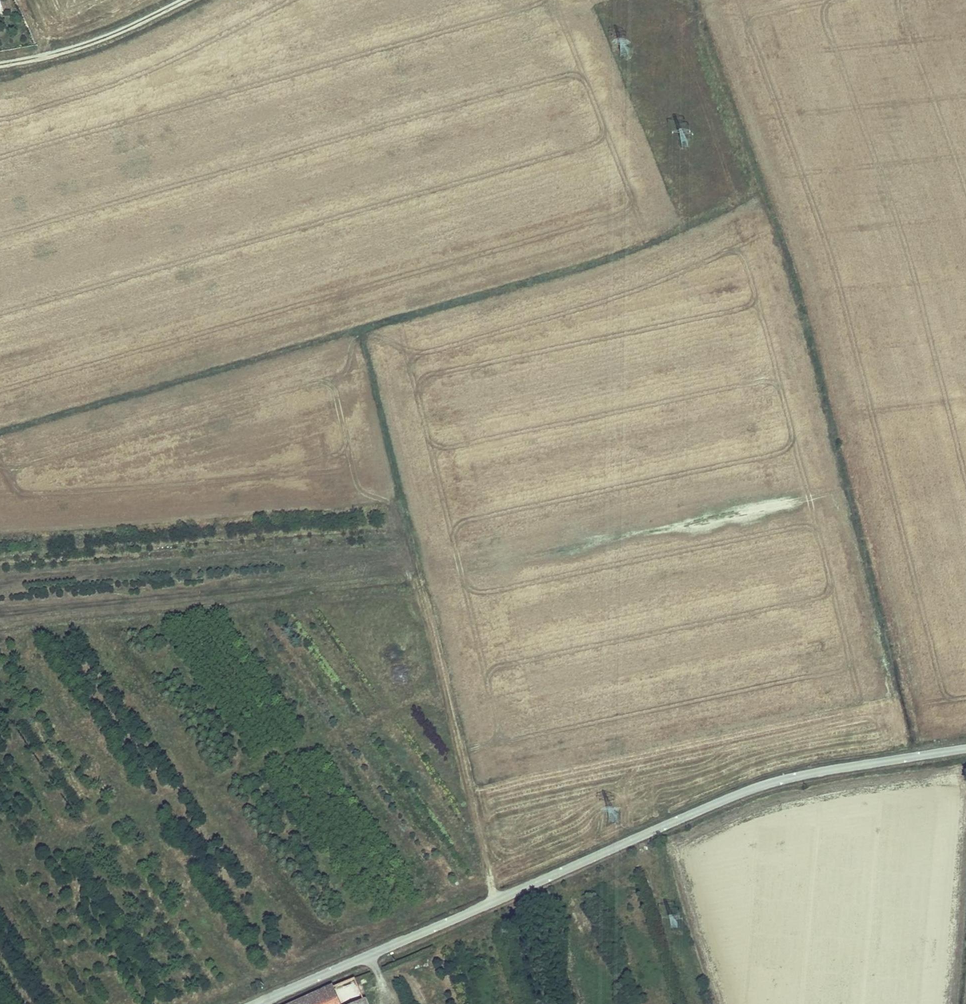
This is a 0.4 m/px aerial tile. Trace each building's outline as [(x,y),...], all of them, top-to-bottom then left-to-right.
[(353,979),(293,1003),(363,1003),(353,979)]
